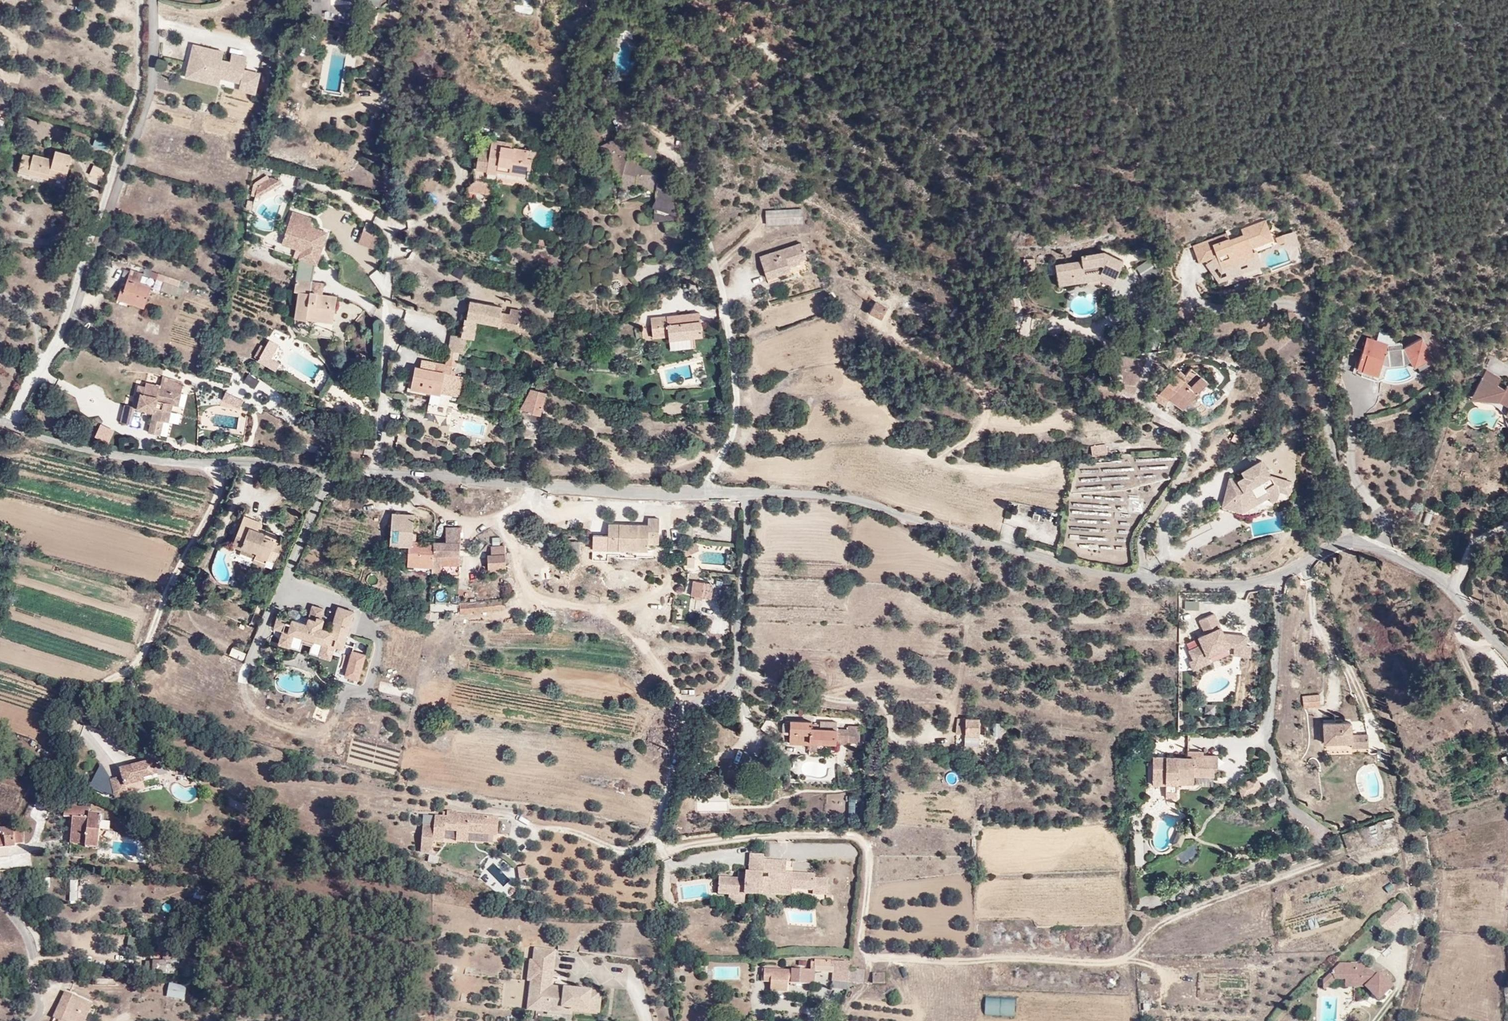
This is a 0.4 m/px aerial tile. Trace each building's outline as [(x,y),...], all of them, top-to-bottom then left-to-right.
[(544,16),(545,0),(507,0),(544,16)] [(197,42),(196,47),(206,50),(207,44),(197,42)] [(196,47),(192,67),(211,71),(212,69),(226,72),(225,75),(224,81),(243,86),(260,89),(264,70),(248,66),(251,54),(236,51),(234,59),(226,57),(227,52),(219,51),(220,47),(207,44),(206,50),(196,47)] [(291,45),(289,51),(298,54),(299,47),(291,45)] [(211,71),(192,67),(190,74),(224,81),(225,75),(226,72),(212,69),(211,71)] [(613,141),(601,148),(616,175),(622,176),(620,183),(635,187),(645,187),(645,184),(657,185),(654,216),(678,219),(669,186),(658,178),(658,175),(661,169),(643,165),(642,169),(626,165),(627,161),(631,147),(633,147),(646,156),(649,152),(651,154),(648,157),(652,160),(657,159),(647,133),(639,135),(636,140),(626,144),(613,141)] [(97,148),(111,153),(114,144),(99,139),(97,148)] [(531,173),(533,162),(529,162),(530,153),(507,149),(508,146),(493,144),(492,155),(481,154),(478,171),(490,173),(489,176),(500,178),(502,168),(529,172),(531,173)] [(54,175),(70,179),(72,173),(78,153),(61,148),(58,157),(39,152),(38,155),(27,153),(23,175),(35,179),(36,175),(53,179),(54,175)] [(651,154),(649,152),(646,156),(639,164),(627,161),(626,165),(642,169),(643,165),(641,165),(648,157),(651,154)] [(539,163),(540,155),(530,153),(529,162),(533,162),(539,163)] [(502,168),(500,178),(528,183),(529,172),(502,168)] [(96,170),(94,178),(105,181),(108,174),(96,170)] [(257,198),(259,201),(283,187),(281,184),(272,180),(259,188),(257,198)] [(471,196),(495,199),(496,186),(478,184),(471,190),(471,196)] [(802,212),(766,214),(766,227),(803,225),(802,212)] [(299,217),(296,226),(312,231),(315,223),(299,217)] [(1201,262),(1218,256),(1223,269),(1256,257),(1252,248),(1273,240),(1266,221),(1242,230),(1244,235),(1232,239),(1230,232),(1195,245),(1201,262)] [(301,262),(303,263),(318,268),(329,237),(312,231),(296,226),(291,224),(285,241),(306,248),(304,255),(301,262)] [(381,239),(365,234),(360,247),(376,252),(381,239)] [(675,238),(678,246),(687,243),(683,235),(675,238)] [(1283,235),(1276,238),(1279,244),(1286,242),(1283,235)] [(283,248),(304,255),(306,248),(285,241),(283,248)] [(773,265),(764,268),(768,281),(791,274),(790,270),(789,266),(801,261),(801,263),(808,261),(803,246),(771,257),(773,265)] [(1100,273),(1117,281),(1125,260),(1107,252),(1084,255),(1084,261),(1058,265),(1061,284),(1076,282),(1076,274),(1085,273),(1085,275),(1100,273)] [(771,257),(761,260),(764,268),(773,265),(771,257)] [(1038,269),(1037,259),(1025,259),(1025,269),(1038,269)] [(1152,260),(1139,267),(1146,280),(1159,273),(1152,260)] [(790,270),(802,266),(801,263),(801,261),(789,266),(790,270)] [(303,263),(300,284),(315,286),(318,268),(303,263)] [(455,266),(451,274),(460,279),(464,270),(455,266)] [(151,307),(158,285),(149,282),(151,273),(138,269),(133,284),(132,288),(126,287),(123,298),(126,298),(124,304),(135,307),(137,303),(151,307)] [(1076,274),(1076,282),(1094,279),(1099,278),(1114,285),(1117,281),(1100,273),(1085,275),(1085,273),(1076,274)] [(183,295),(186,286),(171,281),(167,290),(183,295)] [(302,295),(327,299),(329,288),(315,286),(300,284),(299,295),(302,295)] [(340,301),(327,299),(302,295),(299,323),(317,325),(319,316),(338,318),(340,301)] [(888,306),(877,300),(872,311),(883,317),(888,306)] [(463,333),(476,336),(478,322),(501,326),(500,333),(516,336),(518,322),(502,319),(503,312),(504,309),(472,303),(468,322),(465,321),(463,333)] [(502,319),(518,322),(521,310),(510,308),(509,314),(503,312),(502,319)] [(656,338),(672,337),(672,340),(696,338),(705,337),(703,314),(654,318),(656,338)] [(319,316),(317,325),(337,328),(338,318),(319,316)] [(462,338),(454,336),(449,359),(458,361),(459,354),(465,355),(468,340),(462,338)] [(1367,337),(1357,370),(1379,376),(1383,363),(1389,365),(1404,364),(1410,360),(1414,368),(1433,357),(1423,338),(1405,348),(1388,349),(1390,344),(1367,337)] [(673,347),(696,346),(696,338),(672,340),(673,347)] [(282,349),(274,345),(268,356),(262,365),(279,375),(284,368),(275,362),(282,349)] [(262,353),(257,362),(262,365),(268,356),(262,353)] [(448,366),(453,368),(457,368),(458,361),(449,359),(448,366)] [(453,368),(437,365),(436,372),(412,367),(408,391),(433,397),(434,392),(461,398),(464,378),(452,377),(453,368)] [(1193,387),(1202,376),(1192,368),(1183,379),(1184,380),(1193,387)] [(1471,399),(1498,403),(1507,407),(1507,386),(1507,385),(1505,389),(1498,385),(1501,377),(1487,370),(1471,399)] [(1161,392),(1170,398),(1184,380),(1183,379),(1175,374),(1174,375),(1161,392)] [(1193,387),(1184,380),(1170,398),(1171,399),(1185,409),(1187,407),(1197,394),(1208,380),(1202,376),(1193,387)] [(1112,377),(1098,377),(1097,387),(1111,388),(1112,377)] [(129,409),(124,426),(139,430),(144,413),(157,416),(153,437),(163,439),(166,425),(172,426),(176,409),(181,410),(184,398),(143,387),(137,411),(129,409)] [(1155,388),(1150,394),(1157,399),(1161,392),(1155,388)] [(535,401),(533,412),(546,415),(551,393),(534,390),(532,400),(535,401)] [(1157,399),(1167,406),(1171,399),(1170,398),(1161,392),(1157,399)] [(1217,392),(1207,402),(1206,404),(1214,411),(1226,399),(1217,392)] [(647,409),(647,417),(655,419),(656,410),(647,409)] [(1131,416),(1116,415),(1116,423),(1130,424),(1131,416)] [(93,435),(107,443),(114,429),(99,422),(93,435)] [(1106,444),(1091,446),(1093,455),(1108,453),(1106,444)] [(1164,476),(1164,465),(1170,465),(1170,450),(1138,450),(1138,464),(1156,464),(1156,476),(1164,476)] [(1266,502),(1274,497),(1275,492),(1271,484),(1272,478),(1266,476),(1256,461),(1237,472),(1240,477),(1234,481),(1224,478),(1219,500),(1234,505),(1260,491),(1264,497),(1266,502)] [(1271,484),(1275,492),(1286,493),(1287,481),(1272,478),(1271,484)] [(1217,506),(1238,512),(1264,497),(1260,491),(1234,505),(1219,500),(1217,506)] [(1425,512),(1421,526),(1428,528),(1432,514),(1425,512)] [(266,564),(270,566),(282,536),(265,529),(268,524),(250,517),(239,546),(247,550),(245,556),(257,561),(260,554),(268,557),(266,564)] [(436,571),(436,545),(414,545),(415,519),(394,518),(393,549),(411,550),(410,570),(411,570),(424,570),(436,571)] [(639,551),(650,551),(650,543),(650,536),(661,536),(661,518),(651,518),(651,525),(611,524),(610,549),(620,550),(639,551)] [(447,546),(436,545),(436,571),(443,571),(443,567),(463,568),(464,532),(447,531),(447,546)] [(570,541),(570,556),(580,556),(580,541),(570,541)] [(490,574),(502,574),(502,569),(507,570),(507,548),(494,549),(494,558),(490,558),(490,574)] [(10,567),(15,553),(0,549),(0,567),(2,568),(3,565),(10,567)] [(639,551),(620,550),(621,558),(639,558),(639,551)] [(260,554),(257,561),(266,564),(268,557),(260,554)] [(696,582),(694,597),(713,599),(715,584),(696,582)] [(1201,602),(1187,601),(1186,612),(1200,612),(1201,602)] [(325,617),(313,613),(309,626),(316,628),(317,625),(322,626),(325,617)] [(428,628),(432,615),(429,613),(427,613),(425,618),(423,626),(428,628)] [(334,653),(345,655),(355,619),(338,614),(332,637),(322,634),(324,627),(322,626),(317,625),(316,628),(309,626),(308,631),(278,622),(275,635),(283,637),(281,644),(293,647),(294,641),(303,643),(303,645),(319,650),(320,647),(324,648),(322,655),(333,658),(334,653)] [(1196,666),(1211,660),(1209,657),(1235,646),(1235,653),(1248,653),(1248,646),(1249,636),(1226,635),(1216,615),(1201,622),(1207,636),(1200,639),(1203,646),(1191,652),(1194,661),(1196,666)] [(279,650),(291,653),(293,647),(281,644),(279,650)] [(1248,653),(1235,653),(1235,657),(1254,658),(1254,646),(1248,646),(1248,653)] [(230,647),(228,655),(243,660),(245,652),(230,647)] [(322,655),(321,662),(331,665),(333,658),(322,655)] [(367,663),(367,662),(353,658),(352,659),(345,683),(346,684),(359,688),(360,687),(367,663)] [(1195,673),(1213,665),(1211,660),(1196,666),(1194,661),(1190,663),(1195,673)] [(1319,693),(1301,696),(1303,708),(1321,706),(1319,693)] [(981,737),(981,721),(981,719),(958,720),(957,735),(960,736),(959,743),(972,744),(973,737),(981,737)] [(810,746),(810,745),(816,745),(835,745),(835,734),(835,723),(820,723),(820,733),(814,733),(815,727),(808,727),(809,723),(789,722),(790,745),(810,746)] [(1355,743),(1355,735),(1354,723),(1326,724),(1327,744),(1355,743)] [(862,730),(843,729),(843,734),(844,745),(862,745),(862,730)] [(835,745),(843,745),(843,734),(835,734),(835,745)] [(1371,747),(1370,734),(1355,735),(1355,743),(1355,748),(1371,747)] [(1217,768),(1217,756),(1202,756),(1202,753),(1186,753),(1186,757),(1181,757),(1181,763),(1168,763),(1168,757),(1152,757),(1152,779),(1164,779),(1177,779),(1177,782),(1192,782),(1193,777),(1213,777),(1213,768),(1217,768)] [(111,778),(115,797),(124,794),(121,786),(157,776),(152,759),(117,768),(119,776),(111,778)] [(1164,779),(1152,779),(1152,787),(1164,787),(1164,779)] [(1250,781),(1237,786),(1244,800),(1256,795),(1250,781)] [(465,827),(467,813),(461,812),(461,809),(452,808),(452,812),(444,811),(444,816),(437,815),(436,824),(427,823),(425,850),(433,851),(434,842),(446,843),(447,831),(459,831),(459,827),(465,827)] [(95,840),(109,842),(111,820),(101,819),(102,814),(75,811),(74,822),(82,823),(79,847),(94,849),(95,840)] [(502,816),(467,813),(465,827),(471,828),(471,833),(501,835),(502,816)] [(1,832),(1,838),(4,838),(6,851),(14,850),(13,847),(20,847),(19,831),(1,832)] [(95,840),(94,849),(94,851),(108,853),(109,842),(95,840)] [(749,870),(764,870),(765,863),(765,857),(749,857),(749,870)] [(787,876),(788,862),(775,863),(775,876),(785,876),(787,876)] [(765,863),(764,870),(763,897),(793,898),(794,893),(814,892),(814,881),(814,877),(794,876),(794,881),(785,880),(785,876),(775,876),(775,863),(765,863)] [(525,866),(516,868),(519,883),(528,881),(525,866)] [(763,898),(763,897),(764,870),(749,870),(748,875),(748,881),(738,881),(719,880),(719,899),(744,899),(744,897),(763,898)] [(80,902),(80,879),(70,879),(70,902),(80,902)] [(814,892),(814,898),(827,898),(828,881),(814,881),(814,892)] [(1387,936),(1410,915),(1399,903),(1376,925),(1387,936)] [(136,946),(137,938),(128,937),(127,945),(136,946)] [(555,952),(536,950),(535,962),(532,962),(529,980),(532,981),(535,981),(534,990),(540,990),(539,1003),(549,1004),(548,1013),(564,1014),(565,1003),(573,1004),(573,1012),(589,1013),(589,1010),(599,1011),(601,994),(591,993),(591,992),(575,990),(574,995),(566,994),(566,993),(547,991),(550,964),(554,964),(555,952)] [(816,972),(833,973),(834,963),(814,961),(811,960),(810,971),(762,968),(761,983),(772,984),(771,992),(789,993),(789,985),(814,987),(816,972)] [(831,989),(848,990),(848,984),(849,970),(849,965),(834,963),(833,973),(831,989)] [(574,995),(575,990),(566,990),(551,988),(554,964),(550,964),(547,991),(566,993),(566,994),(574,995)] [(863,972),(849,970),(848,984),(862,985),(863,972)] [(1352,986),(1355,992),(1365,992),(1379,1007),(1393,992),(1379,979),(1376,982),(1369,975),(1364,975),(1357,975),(1357,970),(1338,971),(1331,978),(1335,986),(1344,986),(1352,986)] [(884,975),(872,975),(872,985),(885,985),(884,975)] [(1323,987),(1324,997),(1335,986),(1331,978),(1323,987)] [(535,981),(532,981),(529,1010),(548,1013),(549,1004),(539,1003),(540,990),(534,990),(535,981)] [(170,988),(168,1001),(184,1003),(186,991),(170,988)] [(57,1020),(89,1020),(94,1009),(67,996),(57,1020)] [(984,997),(984,1015),(1015,1015),(1014,997),(984,997)] [(565,1003),(564,1014),(572,1015),(573,1012),(573,1004),(565,1003)]
